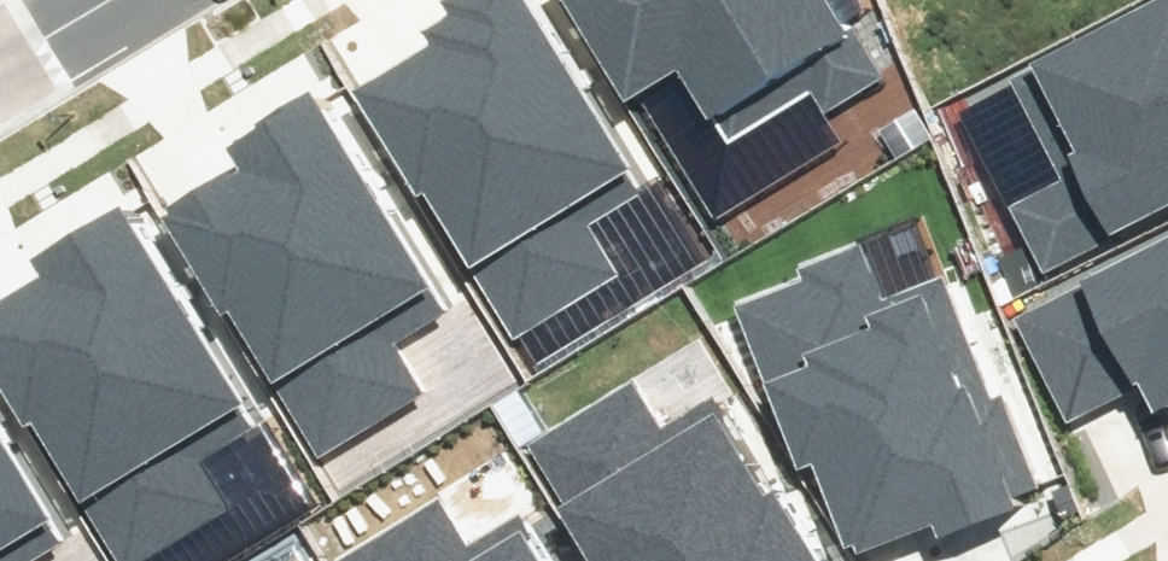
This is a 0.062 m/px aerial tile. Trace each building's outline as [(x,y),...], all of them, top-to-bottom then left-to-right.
[(527,0),(449,0),(458,14),(429,32),(435,42),(355,90),(512,343),(624,274),(596,229),(649,197),(527,0)] [(624,91),(679,58),(727,139),(814,88),(827,110),(884,77),(854,26),(845,31),(826,0),(570,0),(624,91)] [(1003,74),(1058,182),(1010,206),(1044,273),(1167,210),(1167,0),(1148,0),(1003,74)] [(458,314),(316,91),(226,148),(240,170),(164,218),(319,463),(428,395),(400,351),(458,314)] [(124,212),(42,260),(53,278),(0,309),(0,387),(25,429),(36,430),(114,560),(127,560),(226,503),(200,459),(252,429),(124,212)] [(889,296),(867,234),(785,262),(788,273),(721,296),(786,485),(814,475),(838,544),(858,538),(860,544),(939,517),(944,531),(1015,507),(1010,493),(1033,485),(1004,402),(985,409),(940,279),(889,296)] [(1017,318),(1067,420),(1139,384),(1153,413),(1167,406),(1167,243),(1017,318)] [(779,495),(770,501),(711,406),(665,434),(630,376),(520,443),(593,560),(819,560),(779,495)] [(64,539),(0,433),(0,560),(28,560),(64,539)] [(514,526),(468,553),(433,495),(326,559),(327,560),(535,560),(514,526)]
